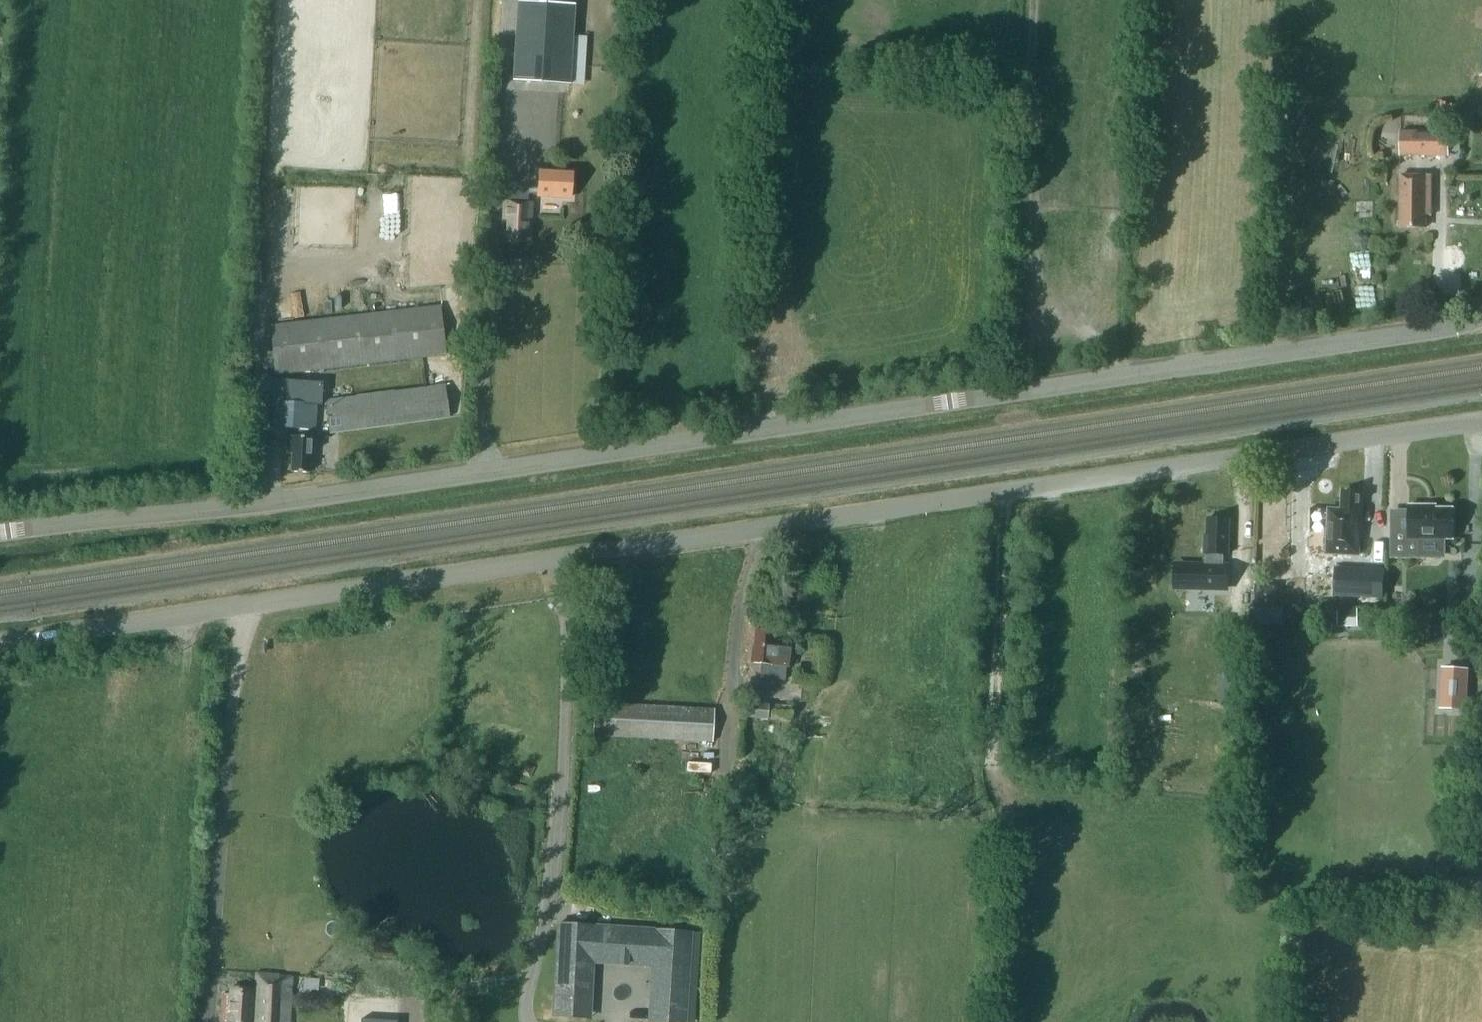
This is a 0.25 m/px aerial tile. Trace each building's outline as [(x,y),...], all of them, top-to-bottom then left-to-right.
[(513,81),(570,84),(574,4),(517,1),(513,81)] [(1400,129),(1400,156),(1450,156),(1450,129),(1400,129)] [(538,195),(538,196),(570,198),(571,174),(540,172),(538,188),(529,188),(528,194),(538,195)] [(1400,175),(1400,227),(1426,227),(1426,215),(1431,215),(1431,175),(1400,175)] [(316,221),(316,183),(293,183),(293,206),(272,205),(272,221),(316,221)] [(508,219),(508,223),(506,241),(529,242),(532,202),(527,202),(528,187),(508,186),(507,201),(504,200),(503,219),(508,219)] [(269,326),(275,374),(446,354),(441,305),(269,326)] [(274,402),(317,404),(321,405),(323,383),(265,379),(264,401),(274,402)] [(330,434),(450,418),(446,383),(356,395),(325,399),(330,434)] [(315,429),(317,404),(274,402),(272,426),(299,428),(299,436),(288,435),(287,453),(292,454),(291,471),(309,472),(309,464),(313,464),(315,437),(312,437),(312,429),(315,429)] [(1343,491),(1342,509),(1329,508),(1327,552),(1359,554),(1361,510),(1359,509),(1360,492),(1343,491)] [(1391,529),(1391,557),(1419,558),(1437,558),(1445,549),(1445,538),(1453,538),(1453,508),(1424,508),(1424,505),(1409,505),(1409,530),(1391,529)] [(1176,585),(1176,586),(1227,587),(1228,566),(1222,566),(1222,553),(1229,554),(1230,518),(1208,518),(1207,535),(1205,535),(1204,553),(1206,553),(1205,565),(1177,565),(1177,566),(1178,566),(1177,585),(1176,585)] [(1336,568),(1335,596),(1383,598),(1384,570),(1336,568)] [(1278,604),(1277,584),(1251,585),(1253,625),(1285,623),(1285,603),(1278,604)] [(786,608),(790,603),(788,598),(782,596),(778,601),(780,607),(786,608)] [(1357,626),(1357,609),(1339,609),(1339,626),(1357,626)] [(760,678),(773,679),(785,680),(786,666),(788,666),(790,642),(772,640),(773,631),(755,629),(753,645),(752,645),(751,662),(762,663),(760,678)] [(1445,668),(1443,708),(1463,709),(1466,669),(1445,668)] [(750,698),(750,700),(749,717),(768,718),(791,719),(792,706),(759,703),(759,699),(750,698)] [(593,735),(712,741),(714,709),(594,702),(593,735)] [(686,1005),(690,931),(557,925),(556,952),(555,973),(554,1000),(553,1015),(590,1017),(592,961),(652,964),(650,1020),(685,1021),(686,1005)] [(251,988),(231,987),(230,993),(223,993),(221,1021),(289,1021),(292,976),(256,973),(255,988),(251,988)]
